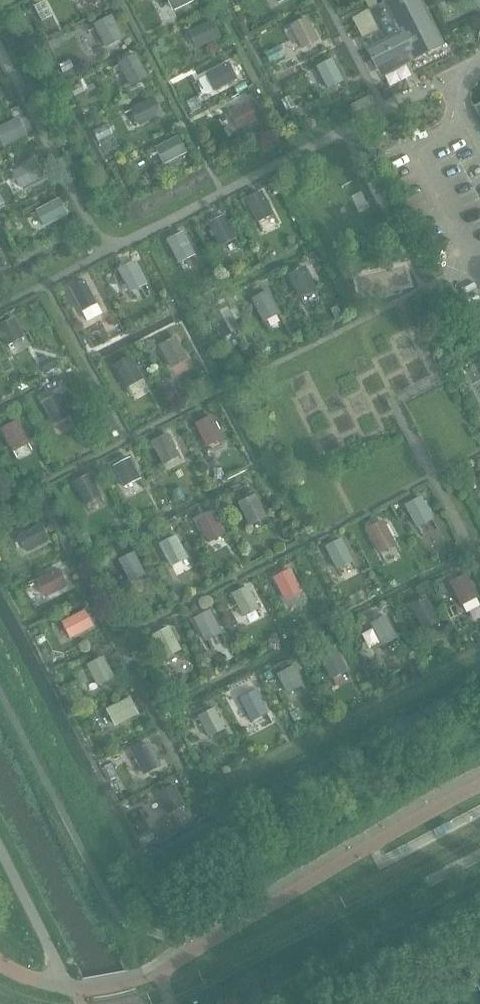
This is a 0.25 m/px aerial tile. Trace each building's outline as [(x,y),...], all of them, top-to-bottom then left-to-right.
[(363,40),(379,70),(411,54),(414,60),(443,45),(436,30),(420,0),(386,0),(384,1),(385,2),(369,10),(380,32),(363,40)] [(112,19),(95,26),(106,46),(122,38),(112,19)] [(306,20),(292,27),(302,48),(316,41),(306,20)] [(211,22),(190,33),(197,47),(219,36),(211,22)] [(279,46),(265,54),(271,65),(285,57),(279,46)] [(136,57),(120,64),(130,84),(146,76),(136,57)] [(332,60),(317,67),(329,88),(342,81),(332,60)] [(228,65),(207,76),(214,90),(236,79),(228,65)] [(154,100),(133,110),(140,124),(161,114),(154,100)] [(253,103),(232,114),(239,128),(261,117),(253,103)] [(0,129),(0,139),(3,145),(25,134),(17,121),(0,129)] [(178,138),(157,149),(164,163),(185,152),(178,138)] [(35,162),(13,172),(20,186),(41,176),(35,162)] [(259,193),(245,200),(256,222),(271,215),(259,193)] [(58,201),(37,211),(44,225),(65,215),(58,201)] [(223,217),(209,224),(219,246),(234,238),(223,217)] [(182,233),(167,241),(178,261),(192,254),(182,233)] [(134,263),(119,270),(130,291),(144,284),(134,263)] [(304,269),(290,276),(301,297),(315,290),(304,269)] [(87,286),(72,293),(81,311),(95,304),(87,286)] [(266,293),(252,300),(263,321),(278,314),(266,293)] [(226,309),(212,316),(222,337),(237,330),(226,309)] [(0,329),(0,330),(9,347),(23,340),(14,322),(0,329)] [(175,339),(161,346),(172,367),(186,359),(175,339)] [(130,358),(115,366),(126,386),(141,379),(130,358)] [(57,396),(43,403),(54,424),(69,417),(57,396)] [(210,417),(196,424),(208,445),(221,438),(210,417)] [(17,423),(3,430),(14,451),(28,444),(17,423)] [(167,435),(153,443),(164,463),(178,456),(167,435)] [(130,459),(114,467),(125,486),(140,478),(130,459)] [(89,476),(75,483),(86,504),(100,496),(89,476)] [(254,496),(239,503),(250,524),(264,516),(254,496)] [(420,497),(406,505),(417,526),(431,518),(420,497)] [(213,514),(199,520),(210,541),(224,534),(213,514)] [(383,523),(369,530),(380,551),(394,544),(383,523)] [(40,525),(19,536),(27,550),(48,539),(40,525)] [(175,538),(161,545),(172,565),(186,558),(175,538)] [(340,540),(327,547),(334,561),(338,567),(352,560),(340,540)] [(133,554),(119,560),(130,582),(144,575),(133,554)] [(290,570),(276,577),(287,598),(300,591),(290,570)] [(59,571),(38,582),(45,596),(66,586),(59,571)] [(466,576),(452,582),(463,603),(477,596),(466,576)] [(247,588),(233,594),(244,616),(258,609),(247,588)] [(427,600),(413,606),(424,628),(439,621),(427,600)] [(210,612),(195,619),(207,640),(220,633),(210,612)] [(84,613),(63,624),(70,638),(92,626),(84,613)] [(386,616),(371,623),(382,644),(396,637),(386,616)] [(168,629),(154,636),(165,657),(179,650),(168,629)] [(335,650),(321,657),(332,678),(346,671),(335,650)] [(103,658),(88,666),(98,685),(114,677),(103,658)] [(293,667),(279,674),(289,692),(302,684),(293,667)] [(255,692),(241,699),(252,720),(267,713),(255,692)] [(129,700),(108,711),(115,725),(136,714),(129,700)] [(214,710),(198,718),(209,737),(224,729),(214,710)] [(148,745),(133,752),(144,773),(159,766),(148,745)] [(173,787),(158,795),(168,814),(183,806),(173,787)] [(473,962),(470,964),(479,983),(479,959),(473,962)]
